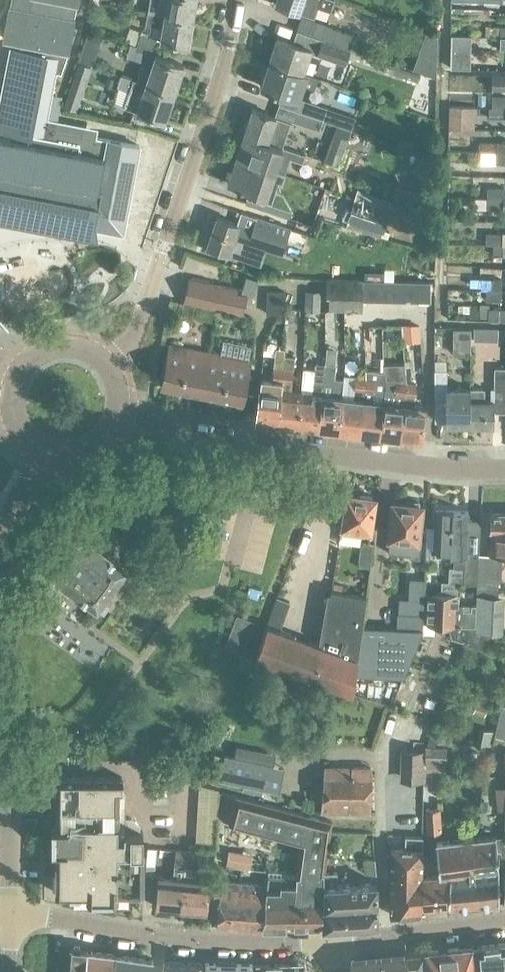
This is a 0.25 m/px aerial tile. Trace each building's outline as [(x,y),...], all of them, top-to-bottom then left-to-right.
[(124,233),(142,147),(91,136),(88,147),(80,146),(80,143),(54,137),(56,128),(75,132),(76,124),(57,121),(57,120),(48,118),(56,72),(61,72),(69,51),(79,0),(11,0),(4,38),(20,42),(18,48),(10,47),(0,97),(0,210),(124,233)] [(147,12),(193,20),(196,0),(149,0),(147,12)] [(275,5),(314,18),(318,8),(330,12),(334,0),(277,0),(275,5)] [(188,45),(193,20),(147,12),(145,25),(162,28),(160,40),(188,45)] [(296,29),(349,48),(353,36),(300,17),(296,29)] [(344,63),(349,48),(296,29),(292,41),(278,36),(269,61),(293,69),(304,72),(311,52),(344,63)] [(88,30),(82,48),(96,52),(101,35),(88,30)] [(427,32),(421,49),(438,55),(438,36),(427,32)] [(138,41),(154,46),(156,38),(140,33),(138,41)] [(452,69),(472,69),(473,35),(453,34),(452,69)] [(146,83),(175,92),(183,64),(155,55),(146,83)] [(313,87),(317,77),(293,69),(269,61),(261,86),(284,94),(281,106),(332,123),(337,107),(297,95),(300,84),(313,87)] [(387,61),(384,68),(391,70),(417,80),(419,73),(393,64),(387,61)] [(453,90),(484,91),(485,72),(454,71),(453,90)] [(492,75),(491,87),(504,87),(504,75),(492,75)] [(135,79),(123,76),(120,86),(132,90),(135,79)] [(165,121),(175,92),(146,83),(142,95),(134,92),(128,109),(165,121)] [(72,84),(66,106),(78,110),(85,88),(72,84)] [(504,108),(504,99),(495,99),(495,107),(504,108)] [(308,126),(311,116),(281,106),(278,116),(308,126)] [(492,107),(489,107),(489,117),(504,118),(504,108),(495,107),(492,107)] [(255,138),(268,142),(269,139),(280,143),(287,120),(253,108),(244,134),(255,138)] [(337,125),(332,140),(347,145),(352,130),(337,125)] [(305,154),(268,142),(255,138),(244,134),(236,159),(259,167),(277,173),(282,174),(288,157),(302,161),(305,154)] [(504,153),(504,142),(449,139),(448,150),(484,152),(504,153)] [(484,152),(484,163),(504,164),(504,153),(484,152)] [(277,173),(259,167),(236,159),(228,182),(249,190),(246,197),(263,203),(264,202),(271,204),(277,185),(280,186),(284,175),(277,173)] [(488,197),(504,198),(504,189),(488,188),(488,197)] [(504,198),(488,197),(487,208),(504,208),(504,198)] [(355,200),(346,226),(382,236),(390,212),(355,200)] [(290,227),(247,213),(243,225),(217,216),(216,218),(213,218),(203,248),(214,252),(215,249),(228,253),(234,237),(281,253),(290,227)] [(449,228),(480,229),(481,218),(449,217),(449,228)] [(491,244),(503,244),(504,235),(486,234),(486,243),(491,244)] [(449,241),(449,263),(478,263),(479,241),(449,241)] [(503,244),(491,244),(490,255),(504,255),(504,244),(503,244)] [(365,272),(365,280),(366,280),(382,281),(384,281),(384,272),(365,272)] [(253,294),(257,279),(245,276),(241,291),(253,294)] [(217,309),(221,285),(188,278),(184,302),(217,309)] [(486,289),(501,290),(502,280),(471,279),(471,285),(481,286),(481,289),(486,289)] [(366,301),(366,280),(349,280),(348,293),(348,309),(363,310),(363,301),(366,301)] [(383,301),(382,281),(366,280),(366,301),(383,301)] [(401,299),(400,281),(384,281),(382,281),(383,301),(402,302),(401,299)] [(429,282),(400,281),(401,299),(429,300),(429,282)] [(221,285),(217,309),(244,314),(248,294),(237,292),(238,289),(221,285)] [(501,301),(501,290),(486,289),(486,300),(501,301)] [(286,314),(286,291),(267,290),(266,314),(286,314)] [(308,290),(307,309),(307,310),(320,311),(321,290),(308,290)] [(348,311),(348,293),(329,292),(328,310),(348,311)] [(467,303),(468,316),(488,314),(487,301),(467,303)] [(489,309),(489,320),(504,321),(504,310),(489,309)] [(475,328),(474,340),(486,340),(486,328),(475,328)] [(450,332),(450,365),(468,365),(468,332),(450,332)] [(249,356),(251,344),(221,339),(219,351),(249,356)] [(202,395),(211,352),(169,344),(161,387),(202,395)] [(211,352),(202,395),(243,403),(251,360),(211,352)] [(299,425),(303,392),(292,391),(296,357),(287,356),(285,370),(279,423),(299,425)] [(327,364),(327,363),(316,362),(315,370),(305,369),(303,392),(299,425),(319,427),(327,364)] [(339,430),(343,397),(333,396),(337,364),(327,363),(327,364),(319,427),(339,430)] [(279,423),(285,370),(274,369),(272,389),(260,388),(256,420),(279,423)] [(365,377),(365,371),(359,370),(356,376),(345,375),(343,397),(339,430),(359,432),(365,377)] [(469,425),(470,400),(471,387),(447,387),(448,371),(434,370),(433,420),(445,420),(444,425),(469,425)] [(380,434),(386,380),(385,380),(383,372),(365,371),(365,377),(359,432),(380,434)] [(494,374),(494,400),(470,400),(469,425),(494,425),(494,412),(504,412),(504,374),(494,374)] [(400,436),(407,381),(386,380),(380,434),(400,436)] [(407,381),(400,436),(422,439),(426,406),(414,405),(415,381),(407,381)] [(371,531),(375,497),(347,493),(342,527),(371,531)] [(426,541),(424,541),(418,541),(422,505),(393,501),(389,538),(390,538),(389,551),(412,554),(412,555),(426,556),(426,541)] [(477,584),(479,555),(479,552),(467,551),(469,512),(436,510),(434,551),(437,551),(437,556),(455,556),(454,567),(460,567),(459,583),(477,584)] [(475,627),(475,630),(502,630),(503,596),(498,596),(498,555),(504,555),(504,512),(489,512),(489,555),(479,555),(477,584),(476,605),(475,627)] [(97,607),(127,566),(65,522),(36,565),(97,607)] [(360,566),(368,567),(371,542),(363,541),(360,566)] [(327,558),(323,578),(332,580),(337,560),(327,558)] [(254,659),(353,695),(356,674),(362,626),(367,596),(327,589),(317,644),(267,625),(254,659)] [(460,594),(427,592),(427,626),(475,627),(476,605),(460,604),(460,594)] [(230,633),(225,645),(242,652),(247,641),(254,621),(237,614),(230,633)] [(397,614),(397,628),(423,629),(424,615),(397,614)] [(397,628),(362,626),(356,674),(404,676),(423,629),(397,628)] [(484,718),(488,705),(476,701),(472,714),(484,718)] [(503,707),(496,737),(504,739),(504,708),(503,707)] [(427,770),(428,770),(446,771),(446,746),(427,745),(427,750),(427,770)] [(427,780),(427,770),(427,750),(400,750),(400,780),(427,780)] [(214,759),(211,775),(223,778),(227,758),(215,755),(214,759)] [(282,771),(228,760),(224,779),(278,791),(282,771)] [(370,813),(371,767),(326,767),(322,813),(370,813)] [(177,771),(175,780),(200,784),(201,775),(177,771)] [(122,790),(122,776),(57,776),(57,822),(53,822),(52,852),(56,852),(56,893),(87,893),(87,897),(117,897),(117,893),(142,893),(143,831),(124,831),(124,836),(117,836),(118,789),(122,790)] [(213,786),(207,814),(228,818),(234,791),(213,786)] [(296,874),(269,873),(265,927),(322,927),(324,885),(326,874),(332,821),(237,796),(229,823),(299,844),(296,874)] [(430,833),(436,833),(440,833),(439,808),(428,809),(430,833)] [(470,839),(474,906),(499,904),(495,835),(470,838),(470,839)] [(448,909),(474,906),(470,839),(470,838),(437,842),(439,874),(447,873),(448,909)] [(422,911),(422,876),(422,862),(422,849),(391,848),(390,914),(422,911)] [(181,909),(187,850),(176,849),(174,878),(158,876),(155,906),(181,909)] [(187,850),(181,909),(207,911),(210,881),(194,880),(197,851),(187,850)] [(229,850),(227,864),(239,866),(241,852),(229,850)] [(375,857),(365,858),(366,874),(377,873),(375,857)] [(422,911),(448,909),(447,873),(439,874),(422,876),(422,911)] [(326,874),(324,885),(338,885),(337,874),(326,874)] [(265,927),(268,885),(215,880),(214,895),(220,896),(218,924),(265,927)] [(345,908),(346,925),(378,924),(377,882),(354,884),(355,907),(345,908)] [(322,927),(346,925),(345,908),(355,907),(354,884),(324,885),(322,927)] [(474,946),(477,971),(504,971),(504,942),(474,946)] [(86,950),(82,949),(80,945),(75,945),(72,949),(70,949),(69,971),(85,971),(86,950)] [(424,971),(474,971),(471,946),(423,951),(424,960),(424,971)] [(86,950),(85,971),(114,971),(116,954),(87,950),(86,950)] [(424,960),(423,951),(407,953),(408,971),(424,971),(424,960)] [(407,953),(351,956),(351,960),(407,959),(351,960),(352,971),(408,971),(407,953)] [(152,959),(116,954),(114,971),(151,971),(152,959)] [(204,962),(164,961),(163,971),(203,971),(204,962)] [(253,963),(205,962),(204,971),(253,971),(253,963)] [(291,963),(291,971),(309,971),(305,962),(291,963)] [(291,963),(256,964),(256,971),(291,971),(291,963)]
